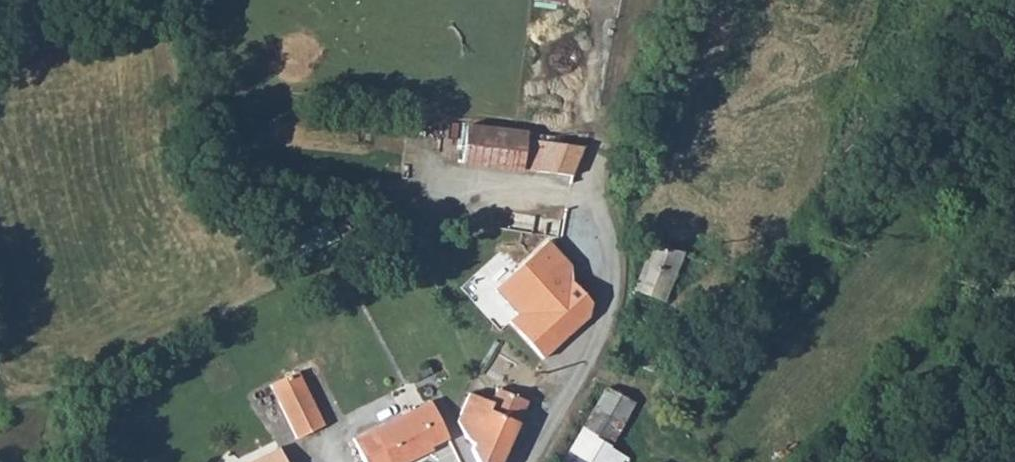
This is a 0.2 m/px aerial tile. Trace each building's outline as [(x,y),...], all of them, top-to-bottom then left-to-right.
[(459,167),(519,173),(523,131),(463,125),(459,167)] [(577,176),(588,147),(530,139),(526,169),(577,176)] [(688,263),(691,253),(642,237),(634,253),(647,258),(639,287),(669,295),(678,261),(688,263)] [(555,360),(589,318),(597,298),(573,281),(542,316),(533,308),(518,326),(555,360)] [(300,375),(274,389),(300,442),(328,430),(300,375)] [(532,399),(503,386),(490,412),(462,399),(450,427),(481,459),(481,461),(506,461),(532,399)] [(356,441),(366,461),(407,461),(428,449),(425,444),(445,431),(426,396),(356,441)] [(616,453),(642,411),(617,396),(609,410),(596,403),(588,418),(596,423),(571,461),(633,461),(616,453)] [(282,451),(260,461),(288,461),(282,451)]
